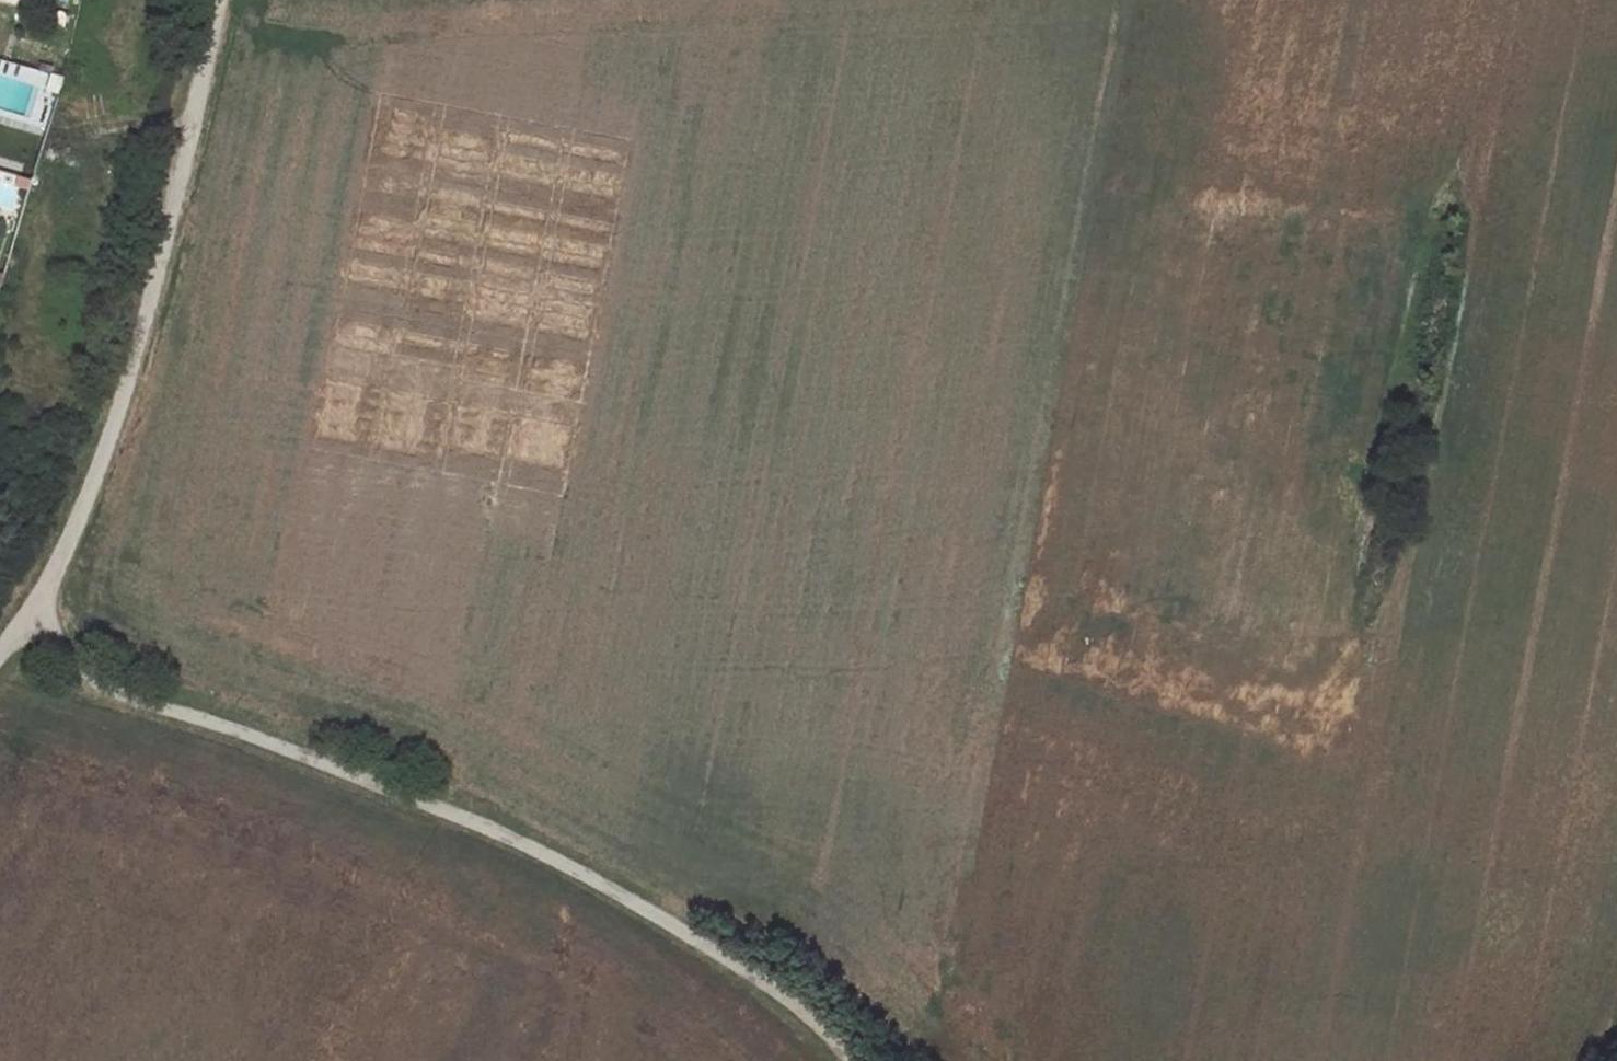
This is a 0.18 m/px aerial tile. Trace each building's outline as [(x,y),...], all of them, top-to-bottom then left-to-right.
[(16,181),(30,185),(32,176),(19,173),(16,181)]
